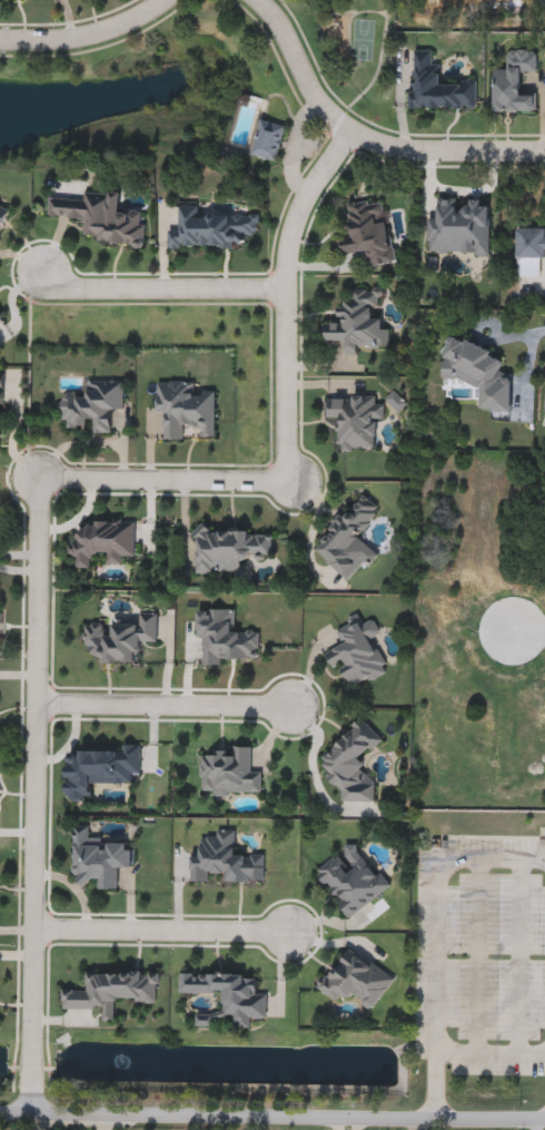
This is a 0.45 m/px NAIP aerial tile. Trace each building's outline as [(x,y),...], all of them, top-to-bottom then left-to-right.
[(477,109),(414,110),(413,51),(432,51),(432,62),(439,61),(439,83),(477,82),(477,109)] [(493,112),(493,69),(505,69),(505,51),(536,51),(536,72),(521,72),(521,91),(536,91),(536,112),(493,112)] [(285,126),(276,161),(250,155),(259,119),(285,126)] [(87,219),(48,216),(50,198),(83,200),(85,190),(121,193),(119,215),(145,216),(142,246),(85,242),(87,219)] [(341,255),(340,237),(349,237),(347,203),(388,200),(392,264),(369,265),(369,254),(341,255)] [(454,202),(453,212),(470,213),(470,225),(463,225),(463,237),(452,237),(452,248),(437,247),(439,200),(454,202)] [(10,210),(0,232),(0,206),(10,210)] [(258,246),(168,247),(168,228),(179,228),(178,206),(198,206),(198,216),(257,216),(258,246)] [(516,228),(544,228),(544,258),(538,258),(538,277),(516,277),(516,228)] [(326,344),(326,322),(338,322),(338,299),(350,299),(350,288),(378,288),(378,328),(389,328),(389,345),(359,345),(359,355),(347,355),(347,344),(326,344)] [(87,382),(122,382),(122,411),(110,411),(111,434),(93,434),(93,426),(61,426),(61,395),(87,394),(87,382)] [(215,438),(205,438),(205,428),(182,428),(182,440),(166,440),(166,415),(156,415),(156,383),(191,383),(192,394),(215,393),(215,438)] [(373,420),(371,452),(338,451),(338,419),(326,419),(327,395),(373,396),(373,406),(383,406),(383,420),(373,420)] [(349,579),(314,554),(357,492),(379,508),(358,539),(379,553),(370,567),(361,560),(349,579)] [(133,556),(121,556),(121,564),(107,564),(107,554),(92,556),(92,568),(77,568),(77,558),(68,558),(68,542),(77,541),(76,523),(133,522),(133,556)] [(196,574),(196,531),(271,531),(271,561),(245,561),(245,574),(196,574)] [(205,661),(205,638),(195,638),(195,610),(234,610),(234,632),(258,632),(259,661),(205,661)] [(156,641),(142,642),(143,652),(133,652),(133,662),(99,664),(98,655),(85,655),(83,625),(107,623),(107,625),(139,625),(139,613),(156,613),(156,641)] [(388,671),(354,689),(341,666),(334,669),(325,652),(344,642),(336,628),(356,617),(360,623),(371,618),(380,635),(371,639),(388,671)] [(375,802),(341,803),(341,792),(326,778),(325,757),(360,718),(383,738),(364,759),(365,782),(374,782),(375,802)] [(249,772),(260,772),(260,796),(199,796),(199,757),(235,757),(235,747),(249,747),(249,772)] [(130,783),(90,783),(90,802),(65,802),(65,750),(140,750),(140,775),(130,775),(130,783)] [(72,882),(72,826),(88,826),(88,837),(103,837),(103,844),(131,844),(131,867),(119,867),(119,890),(98,890),(98,882),(72,882)] [(264,883),(225,883),(225,874),(209,873),(209,883),(189,883),(189,853),(199,853),(200,838),(211,838),(211,831),(234,831),(234,854),(264,854),(264,883)] [(363,855),(390,885),(354,918),(314,875),(336,855),(349,868),(363,855)] [(395,979),(370,1011),(346,992),(337,1004),(317,989),(350,945),(395,979)] [(158,972),(158,1001),(115,1001),(115,1022),(102,1022),(102,1010),(61,1010),(61,989),(86,989),(86,972),(158,972)] [(256,975),(255,994),(267,994),(266,1018),(254,1016),(254,1028),(232,1028),(232,1019),(222,1018),(222,1028),(196,1026),(196,1014),(222,1015),(222,994),(178,994),(179,973),(256,975)]
